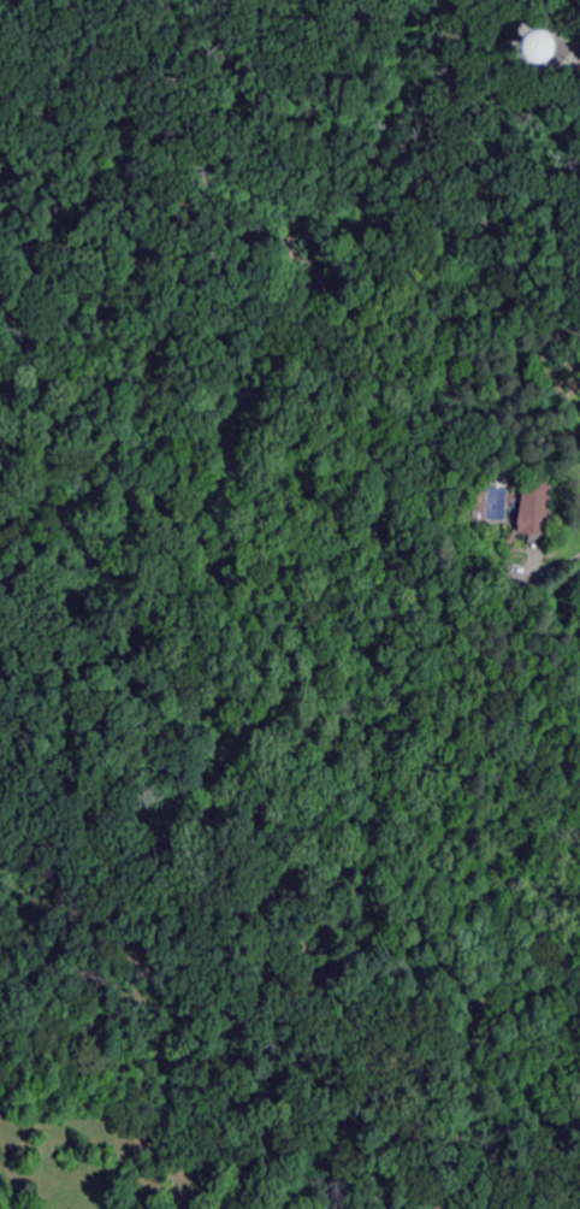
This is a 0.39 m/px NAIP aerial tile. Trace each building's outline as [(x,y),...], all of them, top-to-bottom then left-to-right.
[(537,60),(534,60),(531,60),(528,59),(526,57),(523,55),(522,53),(521,49),(520,47),(520,45),(520,41),(521,39),(522,36),(523,34),(526,31),(528,29),(531,28),(533,28),(537,26),(539,28),(543,28),(545,29),(548,31),(549,33),(551,35),(552,37),(554,41),(554,43),(554,47),(552,49),(551,52),(550,54),(548,57),(545,58),(543,59),(540,60),(537,60)] [(551,533),(549,533),(529,532),(522,531),(521,531),(521,529),(521,526),(525,478),(526,474),(556,477),(552,523),(551,526),(551,533)]
